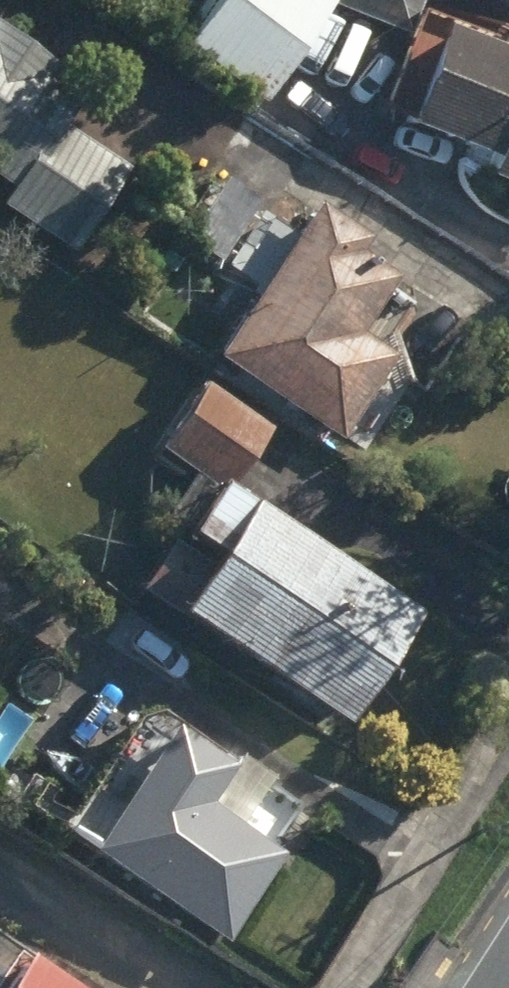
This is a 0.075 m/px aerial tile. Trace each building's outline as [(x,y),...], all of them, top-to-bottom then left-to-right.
[(272,106),(344,3),(340,0),(227,0),(192,50),(272,106)] [(410,33),(423,0),(346,0),(343,8),(410,33)] [(508,185),(508,55),(506,53),(508,46),(508,34),(434,5),(393,109),(422,120),(418,129),(506,163),(499,181),(508,185)] [(78,253),(133,171),(72,130),(93,100),(62,80),(67,73),(0,27),(0,178),(21,192),(10,208),(78,253)] [(194,242),(227,263),(265,205),(232,183),(194,242)] [(228,364),(349,443),(403,361),(370,340),(406,282),(367,257),(376,244),(327,212),(228,364)] [(168,455),(226,495),(233,485),(239,489),(277,434),(214,390),(168,455)] [(151,592),(355,730),(428,622),(235,491),(203,540),(227,555),(217,569),(183,547),(151,592)] [(103,857),(236,948),(294,862),(282,855),(313,811),(279,788),(280,785),(249,764),(242,774),(186,736),(103,857)] [(38,967),(35,972),(24,964),(8,987),(69,987),(38,967)]
